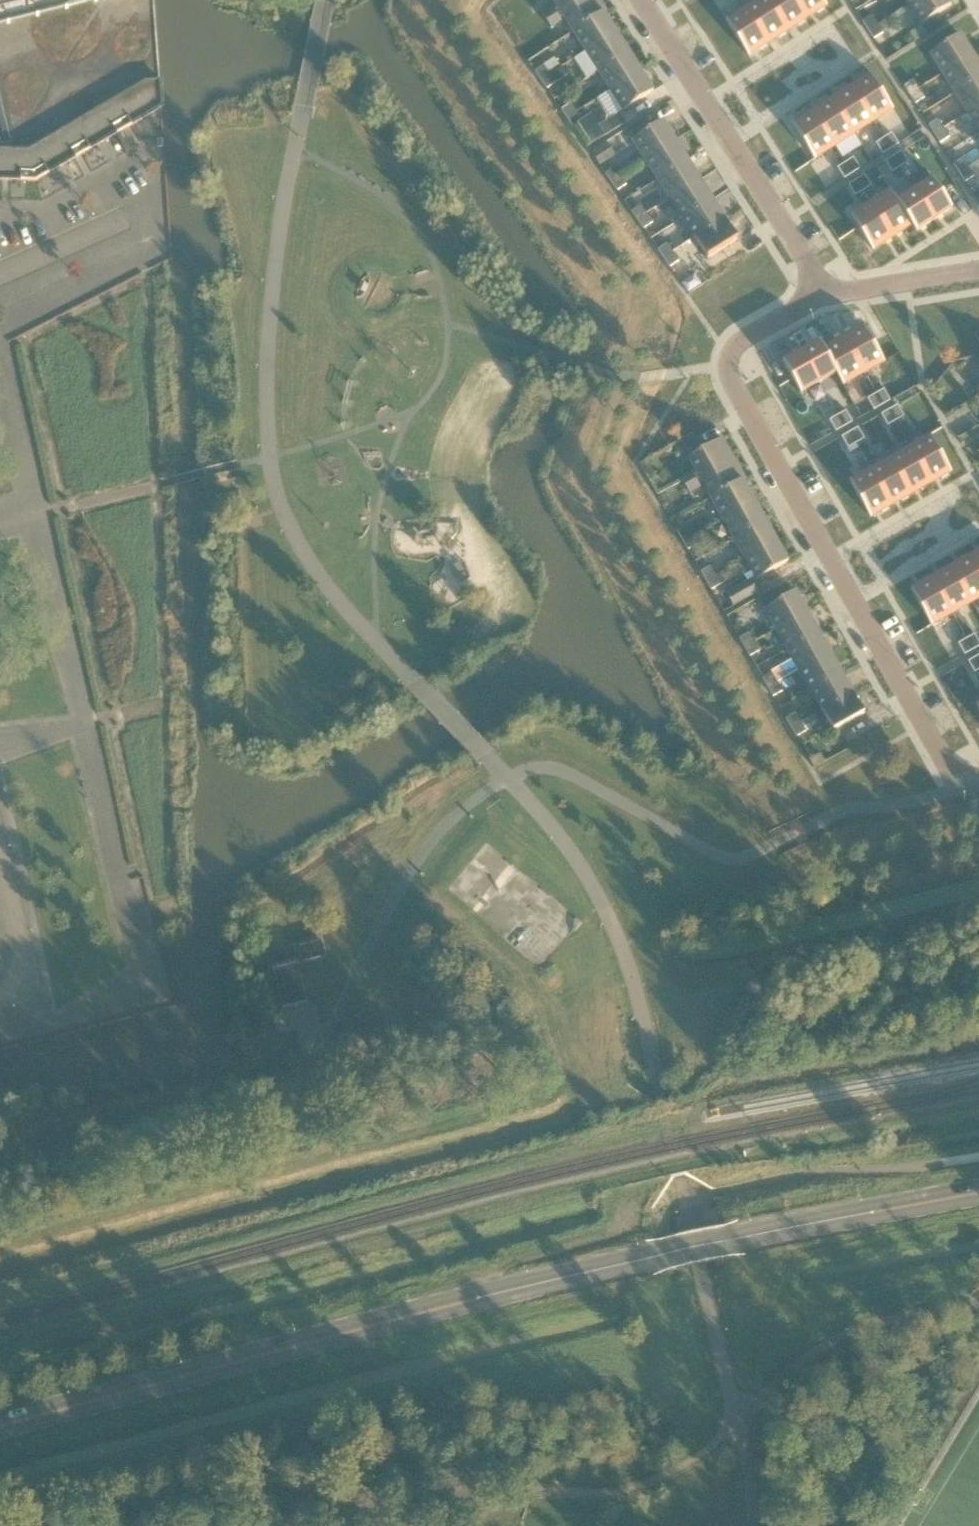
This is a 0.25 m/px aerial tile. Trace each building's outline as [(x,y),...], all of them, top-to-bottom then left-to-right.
[(7,151),(0,151),(0,181),(36,182),(162,109),(155,0),(0,0),(0,122),(7,151)] [(581,0),(554,0),(559,8),(555,11),(553,8),(543,14),(547,21),(581,0)] [(607,12),(599,0),(581,0),(547,21),(552,28),(562,22),(560,19),(564,16),(574,32),(604,13),(604,14),(607,12)] [(746,8),(768,43),(788,31),(768,0),(758,0),(746,8)] [(788,31),(807,19),(795,0),(768,0),(788,31)] [(807,19),(827,6),(823,0),(795,0),(807,19)] [(951,6),(947,0),(916,0),(909,5),(921,25),(951,6)] [(746,8),(725,21),(748,56),(768,43),(746,8)] [(616,33),(604,14),(604,13),(574,32),(586,52),(616,33)] [(869,30),(878,24),(872,16),(863,21),(869,30)] [(878,24),(869,30),(874,39),(884,33),(878,24)] [(599,71),(629,52),(616,33),(586,52),(599,71)] [(943,74),(973,55),(960,35),(930,54),(943,74)] [(611,91),(641,72),(629,52),(599,71),(611,91)] [(978,79),(978,65),(973,55),(943,74),(955,94),(978,79)] [(542,80),(551,74),(545,65),(535,72),(542,80)] [(624,111),(654,92),(641,72),(611,91),(624,111)] [(551,74),(542,80),(548,89),(557,83),(551,74)] [(870,74),(850,87),(873,123),(893,110),(870,74)] [(978,106),(978,79),(955,94),(968,113),(978,106)] [(910,95),(919,89),(913,80),(904,86),(910,95)] [(850,87),(831,99),(854,135),(873,123),(850,87)] [(919,89),(910,95),(916,104),(925,98),(919,89)] [(831,99),(812,111),(835,147),(854,135),(831,99)] [(568,119),(577,112),(571,104),(562,110),(568,119)] [(968,113),(978,131),(978,106),(968,113)] [(812,111),(792,124),(815,160),(835,147),(812,111)] [(577,112),(568,119),(574,128),(583,121),(577,112)] [(626,123),(620,113),(599,126),(605,136),(626,123)] [(935,134),(944,128),(938,119),(929,125),(935,134)] [(646,160),(675,141),(663,121),(633,140),(646,160)] [(944,128),(935,134),(941,143),(950,137),(944,128)] [(891,134),(883,139),(890,150),(898,145),(891,134)] [(883,139),(876,144),(882,155),(890,150),(883,139)] [(658,180),(688,161),(675,141),(646,160),(658,180)] [(607,142),(591,152),(600,166),(616,156),(607,142)] [(901,152),(893,157),(900,168),(908,163),(901,152)] [(893,157),(885,162),(892,173),(900,168),(893,157)] [(853,158),(845,163),(852,174),(860,169),(853,158)] [(960,173),(969,167),(963,159),(954,164),(960,173)] [(670,199),(700,181),(688,161),(658,180),(670,199)] [(975,176),(978,174),(978,161),(969,167),(975,176)] [(845,163),(837,168),(844,180),(852,174),(845,163)] [(612,182),(621,176),(615,167),(606,174),(612,182)] [(969,167),(960,173),(965,182),(975,176),(969,167)] [(621,176),(612,182),(618,191),(627,185),(621,176)] [(864,176),(856,181),(863,192),(871,186),(864,176)] [(932,179),(914,190),(934,221),(952,209),(932,179)] [(683,219),(713,200),(700,181),(670,199),(683,219)] [(856,181),(848,186),(855,197),(863,192),(856,181)] [(890,189),(870,202),(893,238),(911,226),(896,202),(898,201),(890,189)] [(898,201),(896,202),(911,226),(912,226),(916,232),(934,221),(914,190),(898,201)] [(695,239),(725,220),(713,200),(683,219),(695,239)] [(870,202),(850,215),(873,251),(893,238),(870,202)] [(638,220),(647,214),(641,205),(632,212),(638,220)] [(647,214),(638,220),(644,229),(653,223),(647,214)] [(708,259),(738,240),(725,220),(695,239),(708,259)] [(664,259),(674,252),(668,243),(658,250),(664,259)] [(674,252),(664,259),(670,267),(680,261),(674,252)] [(864,325),(841,338),(862,375),(885,362),(864,325)] [(824,348),(823,348),(837,373),(836,374),(843,386),(862,375),(841,338),(824,348)] [(820,341),(801,352),(819,383),(836,374),(837,373),(823,348),(824,348),(820,341)] [(801,352),(782,362),(800,394),(819,383),(801,352)] [(884,390),(876,395),(882,406),(890,401),(884,390)] [(876,395),(867,399),(874,411),(882,406),(876,395)] [(897,406),(889,410),(896,422),(904,417),(897,406)] [(889,410),(881,415),(887,426),(896,422),(889,410)] [(846,411),(838,416),(844,427),(852,423),(846,411)] [(838,416),(829,421),(836,432),(844,427),(838,416)] [(858,428),(850,433),(856,444),(864,439),(858,428)] [(850,433),(841,437),(848,449),(856,444),(850,433)] [(931,435),(910,447),(931,484),(952,472),(931,435)] [(694,437),(683,443),(688,452),(699,445),(694,437)] [(686,486),(734,459),(722,438),(689,457),(698,473),(694,476),(692,473),(682,479),(686,486)] [(910,447),(890,458),(911,495),(912,494),(931,484),(910,447)] [(890,458),(870,469),(891,506),(911,495),(890,458)] [(743,481),(746,480),(734,459),(686,486),(690,493),(701,487),(699,484),(703,482),(712,498),(743,481)] [(870,469),(849,481),(870,518),(891,506),(870,469)] [(754,501),(743,481),(712,498),(723,518),(754,501)] [(735,538),(765,521),(754,501),(723,518),(735,538)] [(746,559),(777,541),(765,521),(735,538),(746,559)] [(683,541),(693,535),(687,526),(678,532),(683,541)] [(693,535),(683,541),(688,550),(698,544),(693,535)] [(734,606),(759,592),(753,582),(788,562),(777,541),(746,559),(753,570),(743,575),(747,581),(727,593),(734,606)] [(971,555),(978,569),(978,550),(971,555)] [(951,566),(972,603),(978,599),(978,569),(971,555),(951,566)] [(706,581),(716,575),(711,566),(701,572),(706,581)] [(951,566),(931,577),(952,614),(972,603),(951,566)] [(716,575),(706,581),(712,590),(721,585),(716,575)] [(931,577),(910,589),(931,626),(952,614),(931,577)] [(777,630),(807,612),(796,592),(765,609),(777,630)] [(788,650),(819,633),(807,612),(777,630),(788,650)] [(745,647),(754,642),(749,633),(740,638),(745,647)] [(799,670),(830,653),(819,633),(788,650),(799,670)] [(966,639),(973,651),(978,647),(978,643),(974,635),(966,639)] [(966,639),(958,644),(964,655),(973,651),(966,639)] [(754,642),(745,647),(750,657),(760,651),(754,642)] [(811,690),(841,673),(830,653),(799,670),(811,690)] [(968,662),(974,673),(978,671),(978,662),(976,657),(968,662)] [(768,688),(778,682),(772,673),(763,678),(768,688)] [(822,711),(853,693),(841,673),(811,690),(822,711)] [(783,691),(778,682),(768,688),(774,697),(783,691)] [(834,731),(864,714),(853,693),(822,711),(834,731)] [(792,728),(801,722),(796,713),(786,719),(792,728)] [(797,737),(806,731),(815,726),(810,717),(801,722),(792,728),(797,737)] [(821,753),(810,760),(814,767),(825,761),(821,753)] [(322,941),(304,945),(299,947),(303,962),(326,957),(322,941)] [(274,970),(283,1009),(307,1003),(297,964),(274,970)]
